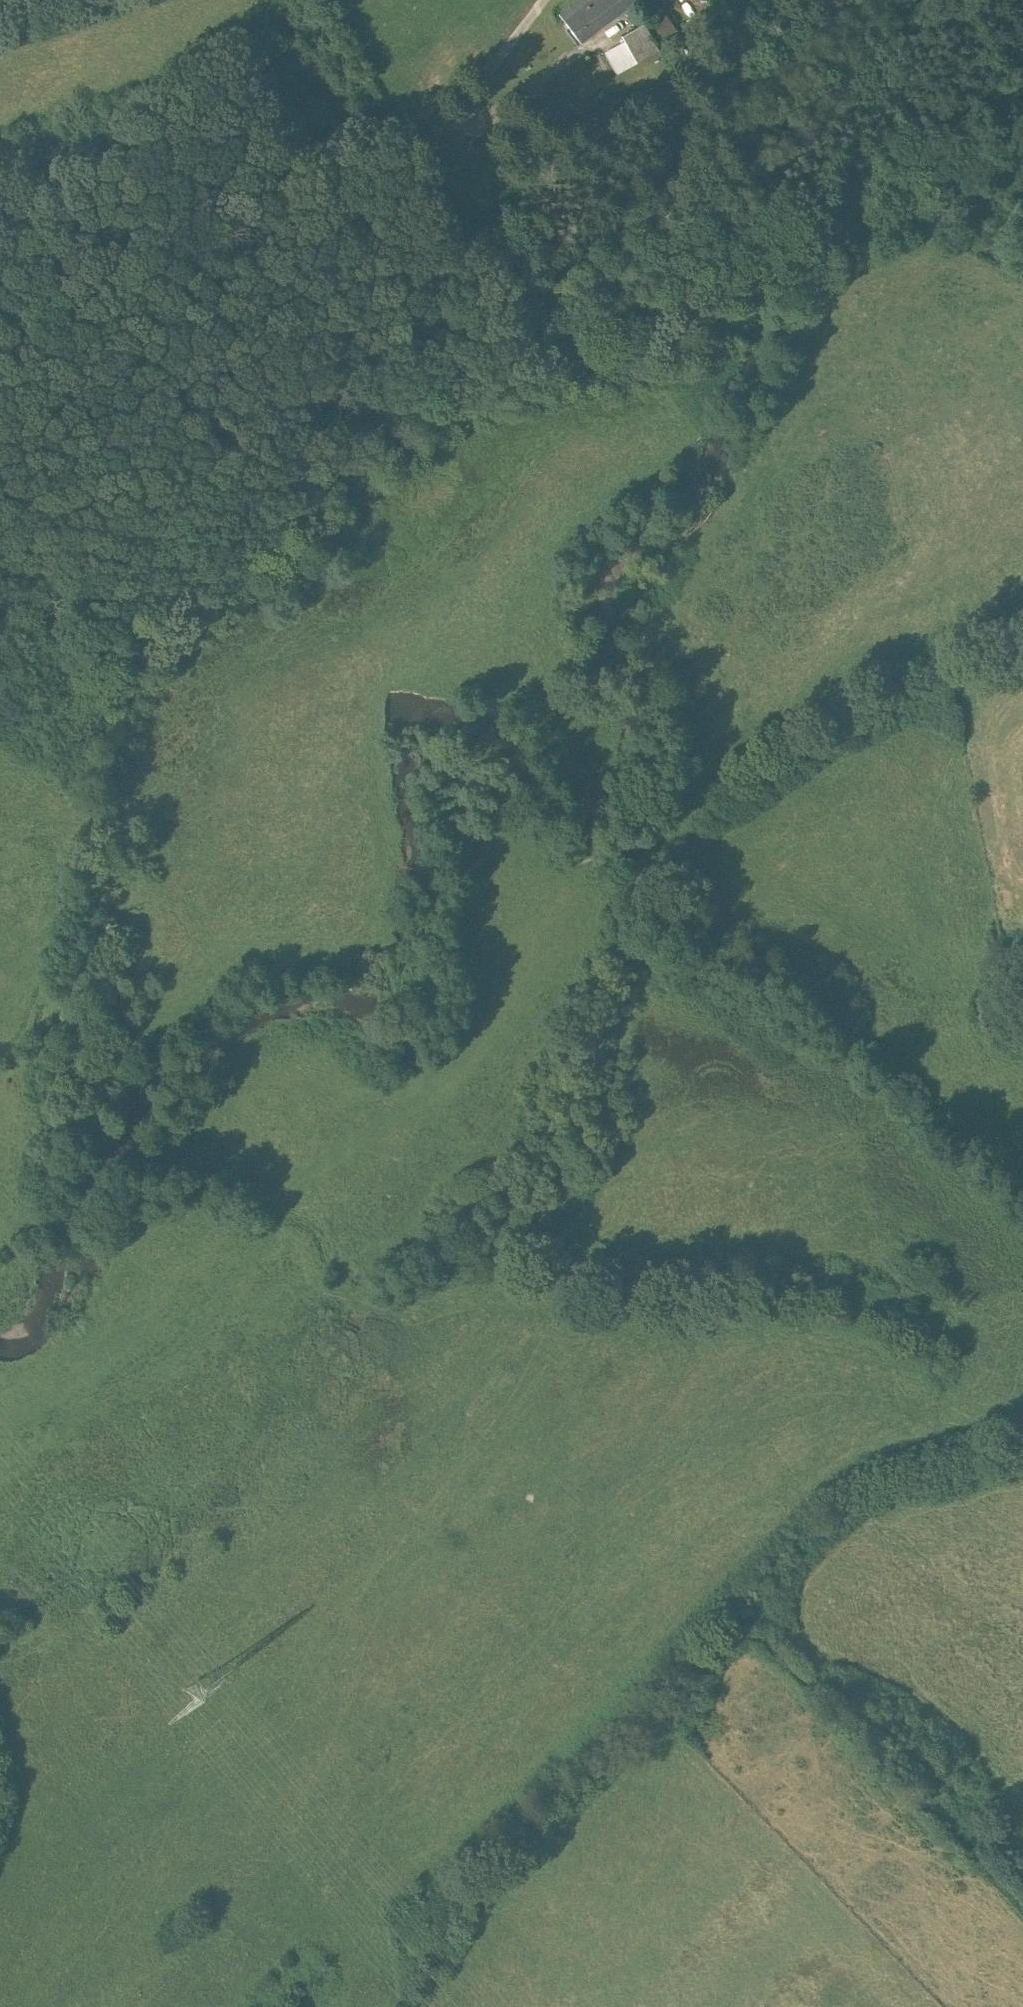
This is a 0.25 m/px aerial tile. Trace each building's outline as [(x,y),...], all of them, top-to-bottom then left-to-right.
[(626,7),(620,0),(579,0),(559,15),(580,42),(626,7)] [(664,13),(643,26),(653,44),(674,32),(664,13)] [(641,23),(621,35),(625,42),(605,53),(617,74),(657,50),(653,44),(643,26),(641,23)]
